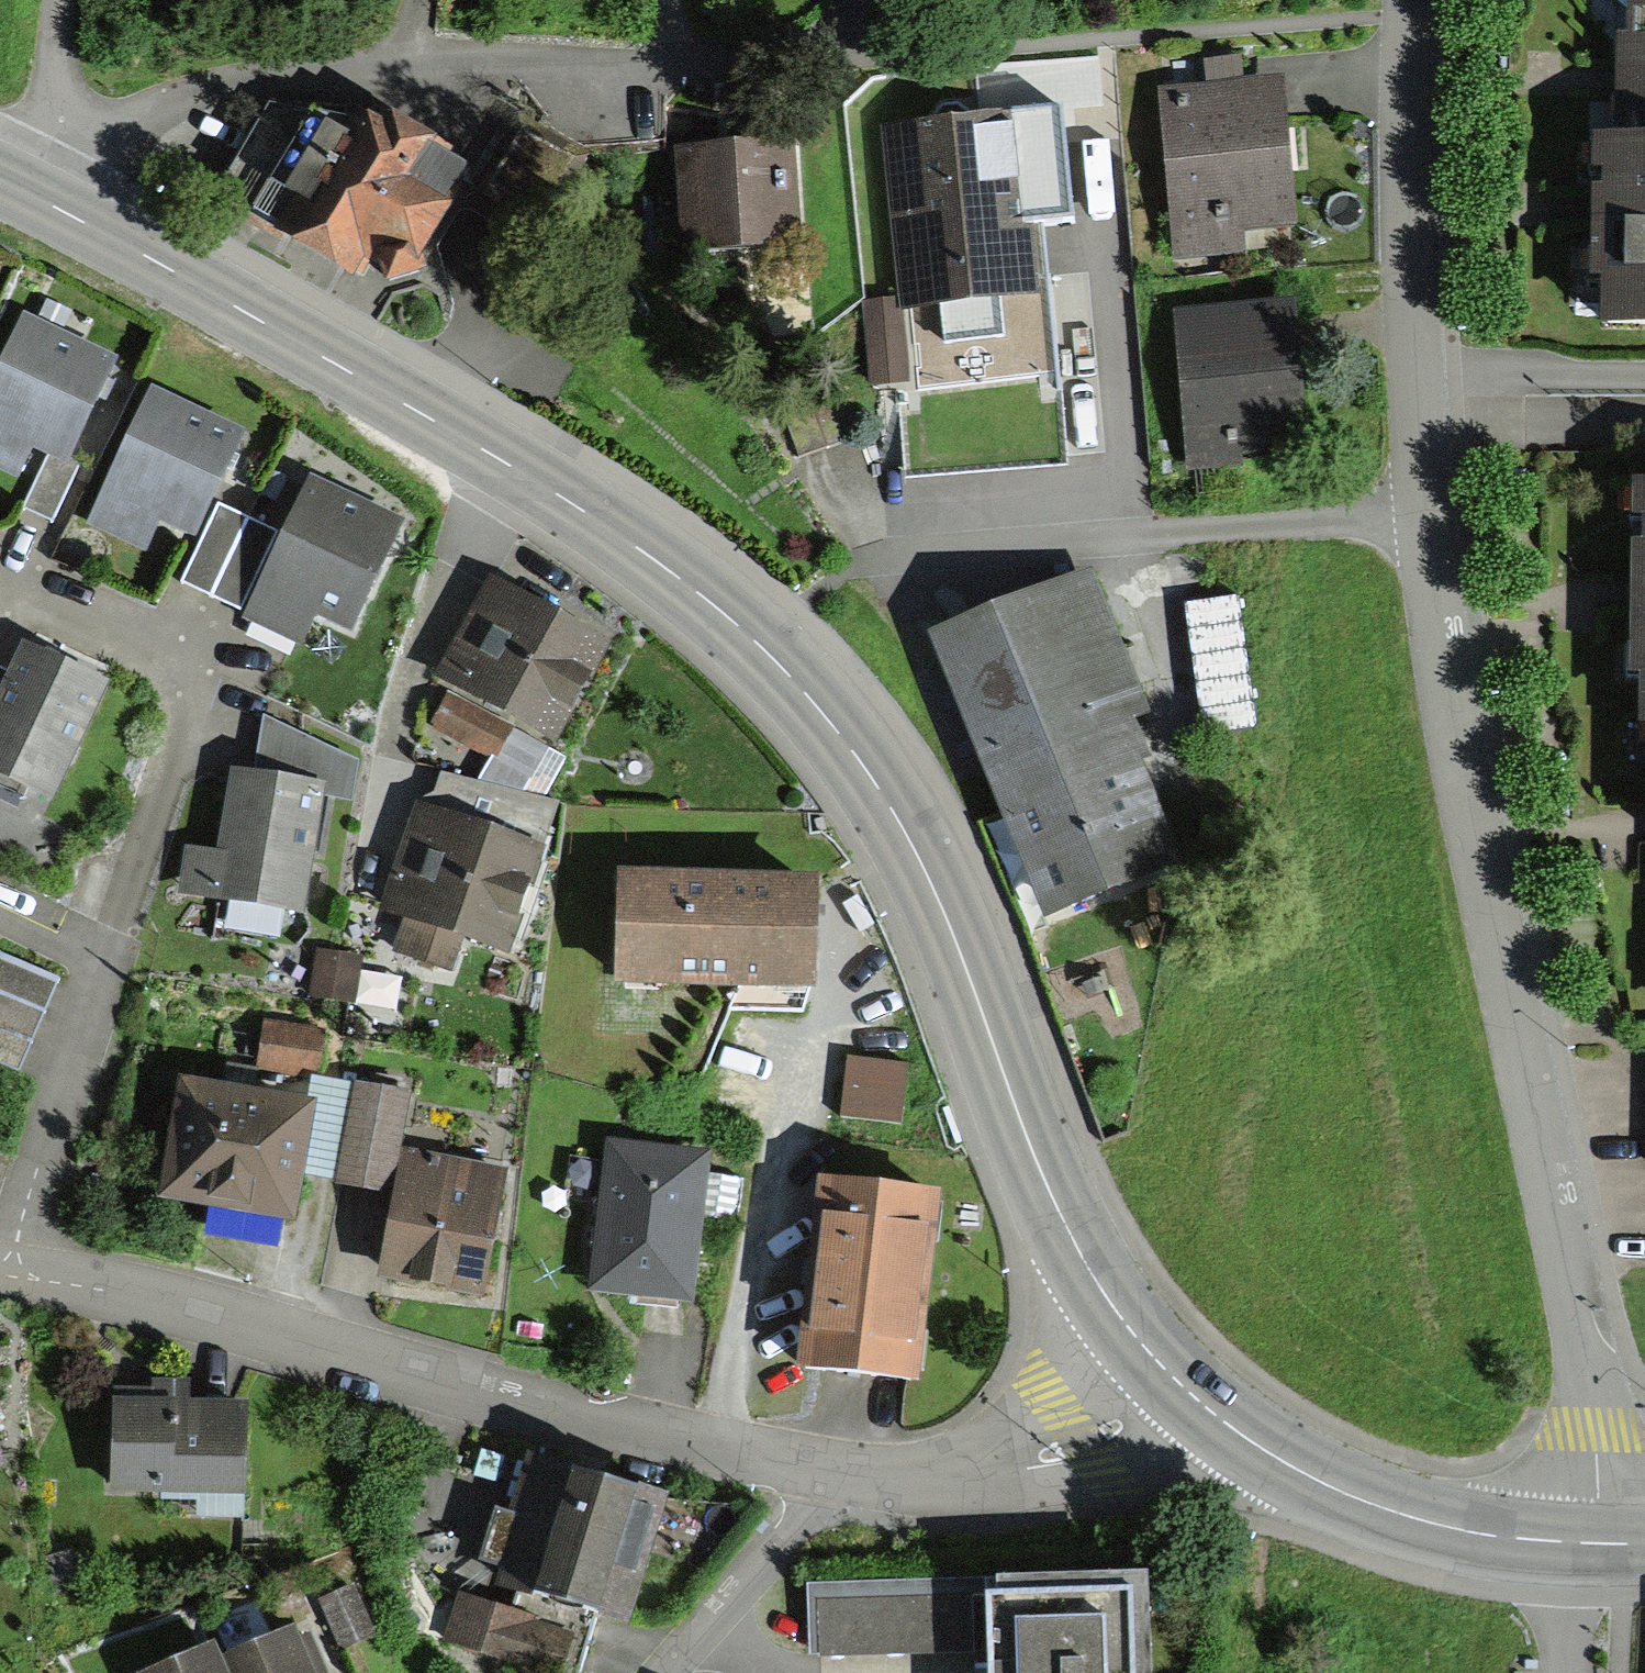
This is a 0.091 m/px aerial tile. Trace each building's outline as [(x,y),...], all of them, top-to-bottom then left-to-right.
[(1622,128),(1644,128),(1644,0),(1623,0),(1622,128)] [(983,111),(1079,105),(1084,185),(1124,182),(1116,63),(981,72),(983,111)] [(1177,256),(1245,249),(1243,224),(1290,220),(1277,79),(1162,90),(1177,256)] [(1069,213),(1059,107),(884,124),(910,388),(894,390),(902,475),(1061,459),(1037,216),(1069,213)] [(353,123),(283,247),(359,289),(370,270),(402,288),(444,213),(412,196),(429,165),(353,123)] [(528,234),(571,170),(504,125),(461,188),(528,234)] [(1644,314),(1644,128),(1622,128),(1594,127),(1589,270),(1601,271),(1600,312),(1644,314)] [(674,144),(680,250),(805,243),(799,137),(724,141),(674,144)] [(876,384),(905,381),(896,297),(867,300),(876,384)] [(1190,464),(1302,456),(1291,304),(1179,312),(1190,464)] [(24,312),(0,361),(0,469),(16,477),(33,445),(48,453),(64,460),(66,456),(101,388),(117,357),(24,312)] [(244,430),(153,384),(87,515),(144,544),(159,515),(193,531),(229,460),(244,430)] [(64,460),(48,453),(22,508),(50,521),(78,461),(66,456),(64,460)] [(403,518),(314,475),(294,515),(247,612),(297,637),(310,610),(349,628),(403,518)] [(1636,481),(1633,667),(1640,667),(1639,716),(1644,716),(1644,481),(1636,481)] [(279,533),(221,504),(184,580),(242,608),(279,533)] [(930,630),(1050,916),(1184,859),(1146,770),(1157,765),(1137,720),(1157,712),(1093,562),(930,630)] [(549,746),(611,636),(493,570),(431,680),(451,691),(549,746)] [(1208,731),(1265,726),(1254,592),(1197,597),(1208,731)] [(22,641),(8,670),(0,666),(0,775),(49,797),(104,679),(22,641)] [(492,757),(477,780),(543,796),(568,755),(549,746),(451,691),(431,724),(492,757)] [(179,895),(305,910),(324,793),(355,799),(359,755),(265,715),(254,768),(236,765),(223,848),(186,842),(179,895)] [(436,790),(417,801),(379,907),(401,914),(387,953),(452,976),(466,936),(508,951),(562,801),(543,796),(477,780),(442,771),(436,790)] [(621,866),(616,979),(810,988),(815,874),(621,866)] [(359,954),(315,948),(308,995),(353,1001),(359,954)] [(10,1076),(47,980),(0,962),(0,1072),(10,1076)] [(314,1075),(322,1028),(264,1019),(256,1065),(314,1075)] [(838,1118),(901,1126),(909,1063),(846,1055),(838,1118)] [(316,1102),(180,1077),(157,1200),(294,1225),(316,1102)] [(352,1081),(336,1181),(396,1191),(403,1147),(412,1091),(352,1081)] [(708,1152),(607,1141),(590,1289),(691,1300),(708,1152)] [(506,1164),(403,1147),(396,1191),(381,1282),(483,1299),(506,1164)] [(802,1368),(918,1379),(937,1187),(821,1176),(802,1368)] [(101,1492),(228,1499),(232,1420),(105,1413),(101,1492)] [(532,1600),(536,1587),(628,1617),(669,1494),(528,1448),(509,1508),(497,1504),(477,1564),(493,1570),(488,1585),(532,1600)] [(989,1672),(1153,1672),(1150,1568),(995,1572),(996,1590),(987,1590),(989,1650),(989,1672)] [(987,1590),(989,1574),(809,1583),(807,1657),(989,1650),(987,1590)] [(356,1584),(319,1599),(341,1651),(378,1636),(356,1584)] [(460,1593),(442,1642),(529,1672),(562,1672),(576,1633),(460,1593)] [(229,1671),(230,1672),(301,1672),(290,1646),(229,1671)] [(210,1657),(170,1672),(216,1672),(210,1657)]
